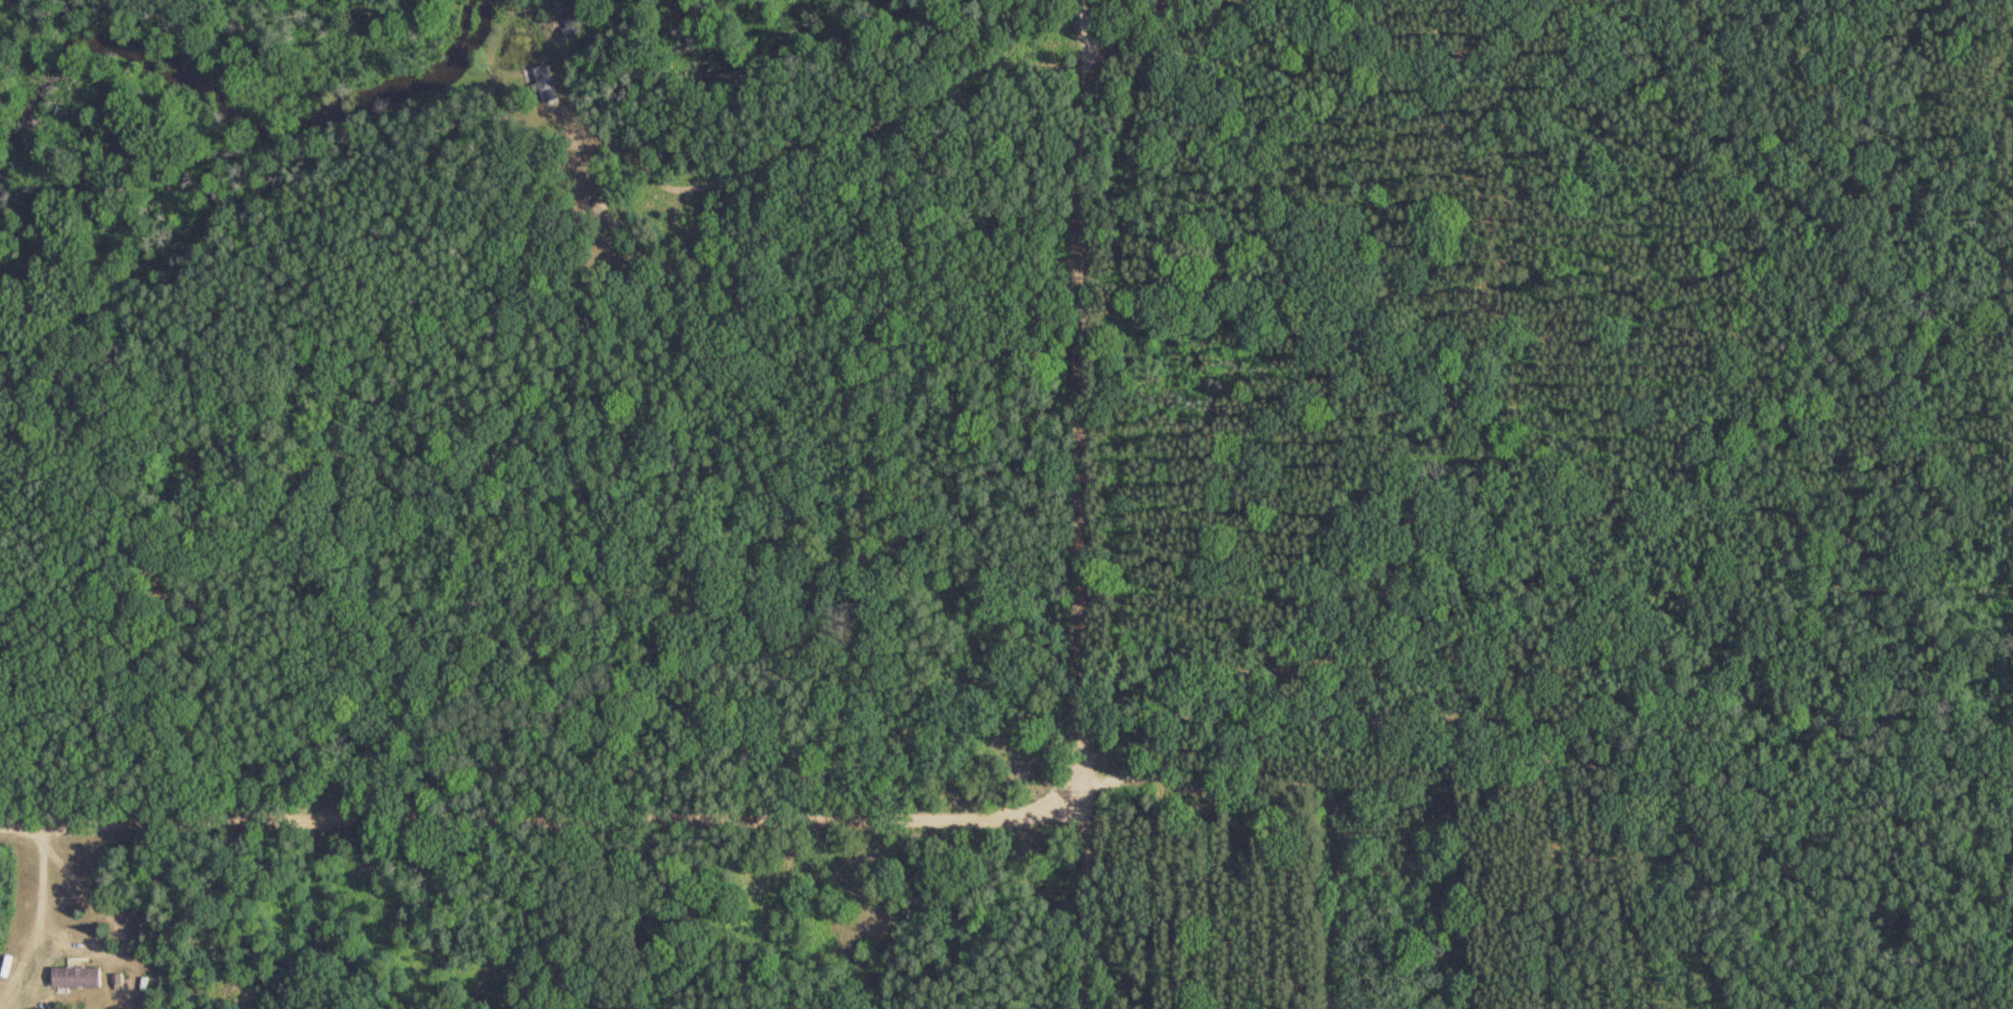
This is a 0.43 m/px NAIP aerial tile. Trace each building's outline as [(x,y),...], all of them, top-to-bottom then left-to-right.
[(98,988),(98,967),(48,967),(48,988),(98,988)]
